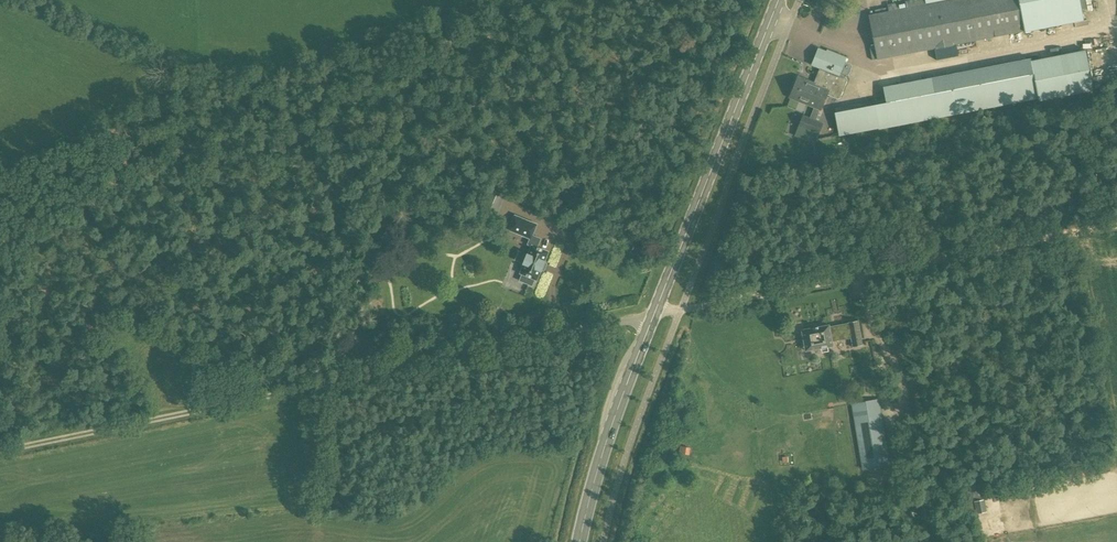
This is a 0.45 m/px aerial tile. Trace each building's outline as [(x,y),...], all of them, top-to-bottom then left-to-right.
[(1083,20),(1079,0),(946,0),(868,15),(874,45),(869,46),(872,60),(877,59),(877,60),(1083,20)] [(790,96),(814,106),(810,118),(816,120),(820,109),(821,109),(827,94),(838,99),(840,98),(848,80),(846,77),(845,77),(846,75),(848,75),(849,72),(851,72),(850,70),(851,66),(850,64),(845,62),(846,57),(828,50),(827,52),(819,49),(813,65),(820,68),(814,83),(798,76),(790,96)] [(839,137),(1038,99),(1039,101),(1093,90),(1085,50),(1031,61),(1030,58),(883,87),(886,102),(834,113),(839,137)] [(873,78),(858,82),(861,96),(877,92),(873,78)] [(815,144),(823,123),(816,120),(810,118),(802,115),(794,136),(815,144)] [(544,261),(548,252),(537,247),(540,239),(532,236),(536,225),(514,216),(509,230),(530,239),(528,244),(531,246),(528,254),(527,254),(523,263),(524,264),(520,273),(523,274),(520,280),(532,285),(534,278),(537,279),(540,270),(541,270),(545,261),(544,261)] [(862,345),(857,320),(848,322),(849,325),(829,329),(829,325),(802,330),(805,351),(832,346),(832,341),(851,338),(853,347),(862,345)] [(863,470),(890,465),(879,399),(852,403),(863,470)] [(306,459),(319,456),(317,441),(304,443),(306,459)] [(988,494),(997,492),(995,485),(987,487),(988,494)] [(976,514),(987,512),(984,499),(974,501),(976,514)]
